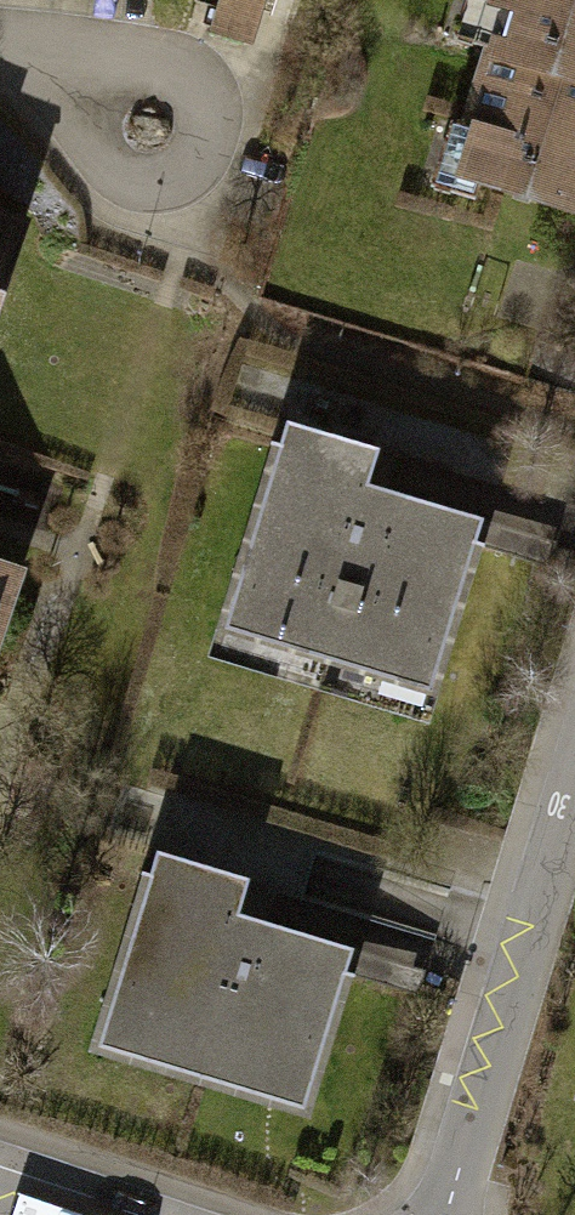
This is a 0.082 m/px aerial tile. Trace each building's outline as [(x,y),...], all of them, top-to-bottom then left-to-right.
[(574,215),(574,0),(489,0),(436,173),(574,215)] [(0,199),(0,324),(37,211),(0,199)] [(472,513),(369,483),(381,442),(272,410),(206,637),(418,699),(472,513)] [(40,548),(0,535),(0,669),(40,548)] [(356,931),(253,901),(265,860),(156,828),(90,1055),(302,1117),(356,931)]
